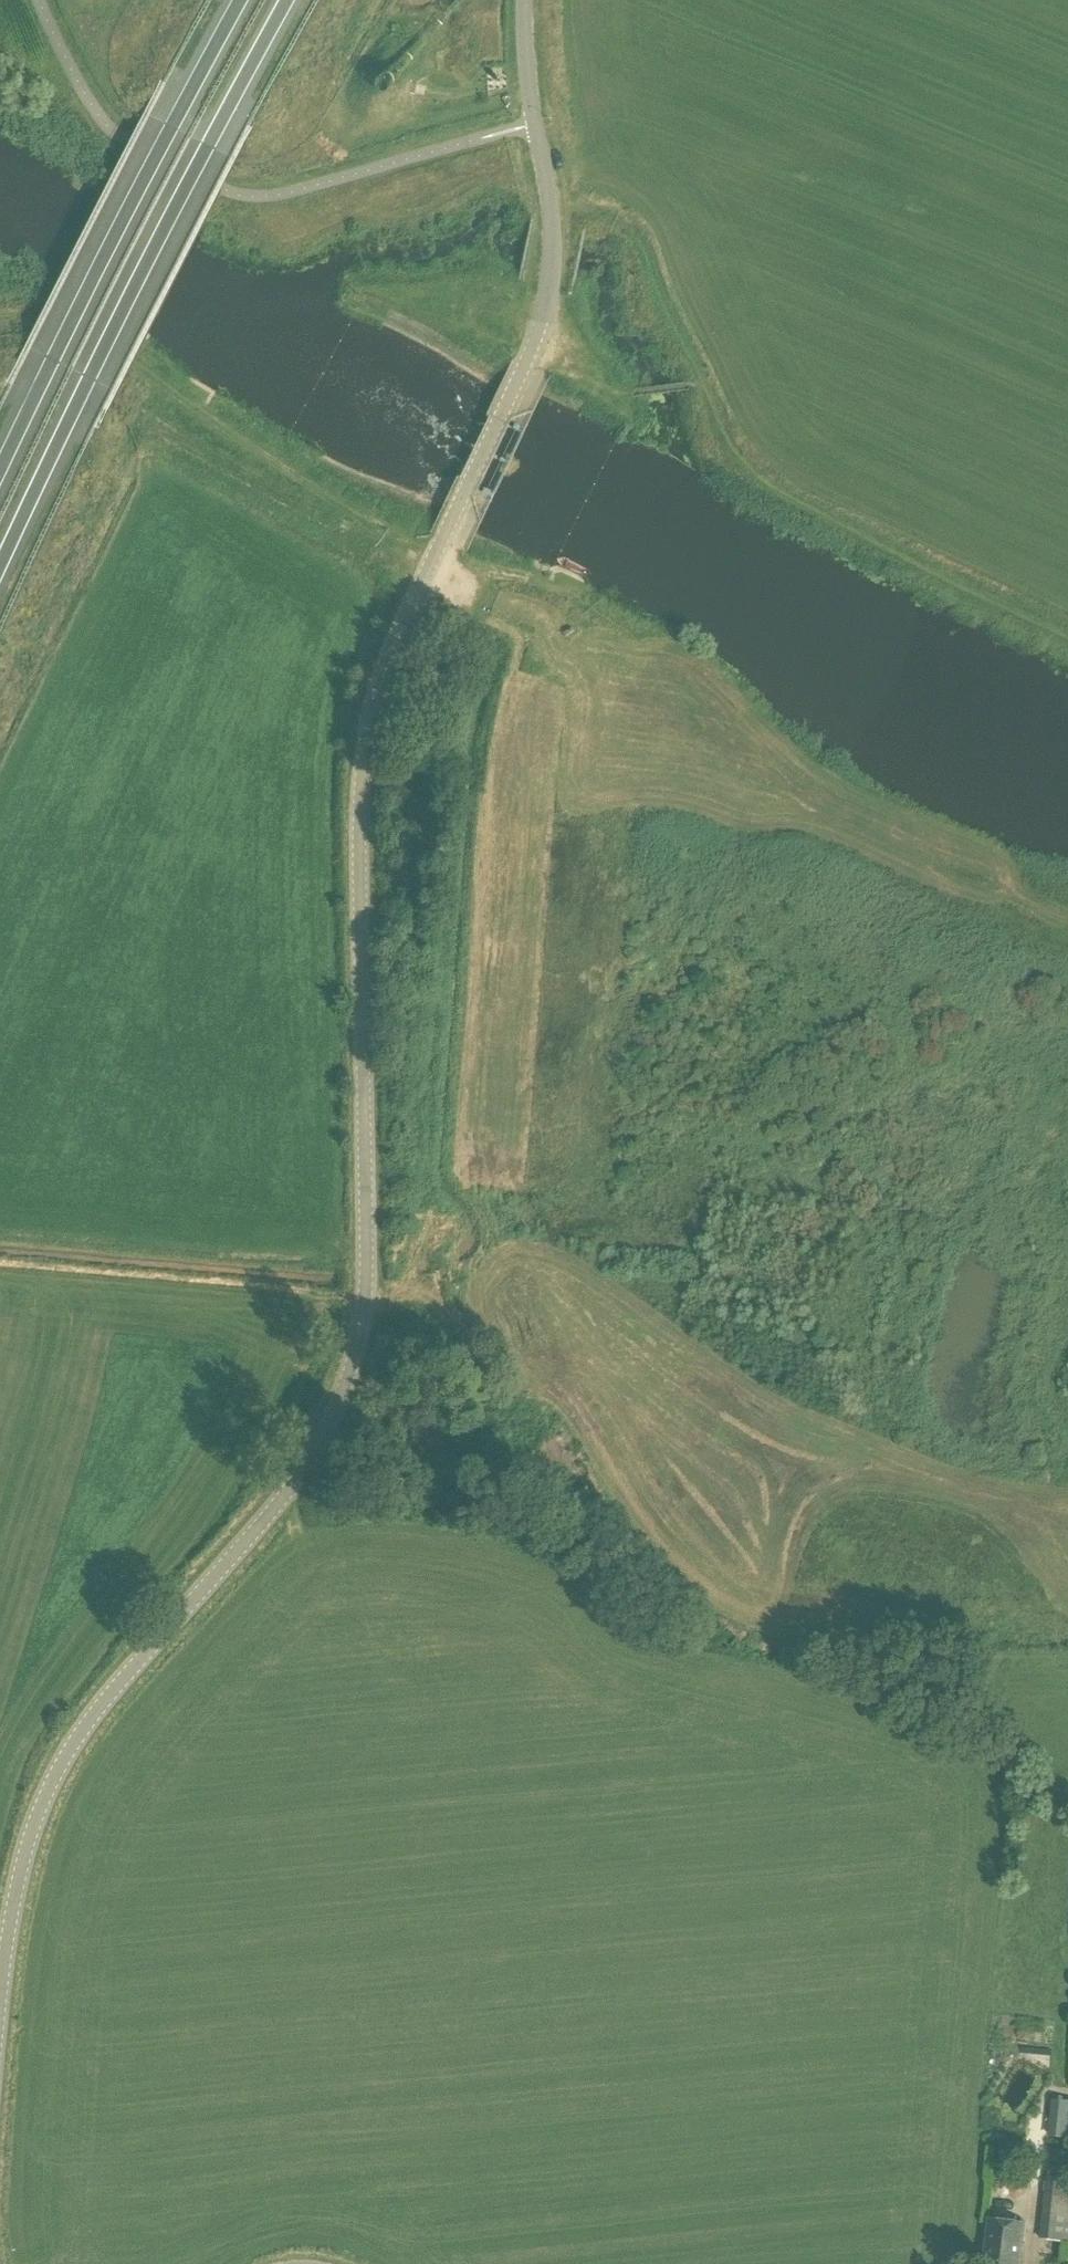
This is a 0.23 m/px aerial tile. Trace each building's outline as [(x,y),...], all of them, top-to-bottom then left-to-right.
[(1047,2176),(1040,2239),(1067,2243),(1067,2178),(1047,2176)] [(1025,2224),(989,2219),(983,2263),(1020,2263),(1025,2224)]
